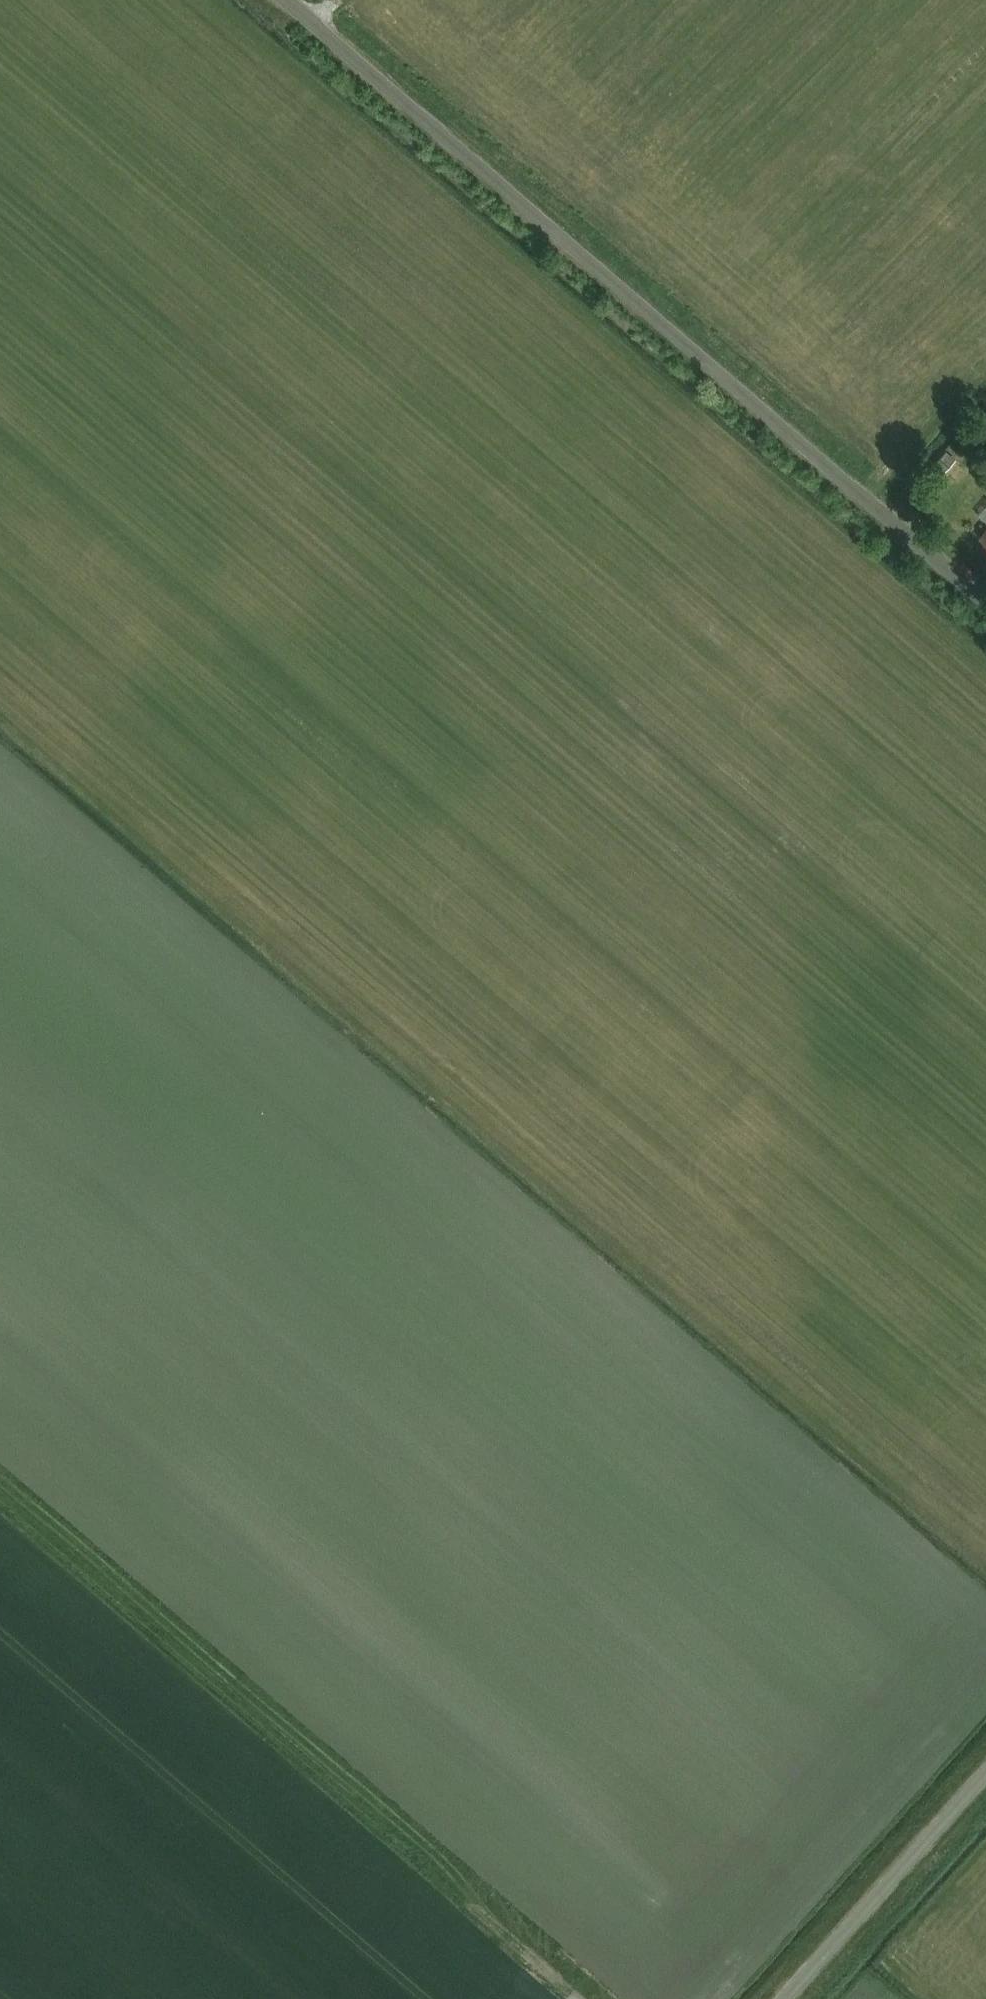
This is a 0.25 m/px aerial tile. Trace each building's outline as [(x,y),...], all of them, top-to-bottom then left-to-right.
[(944,472),(955,459),(945,450),(934,463),(944,472)]
